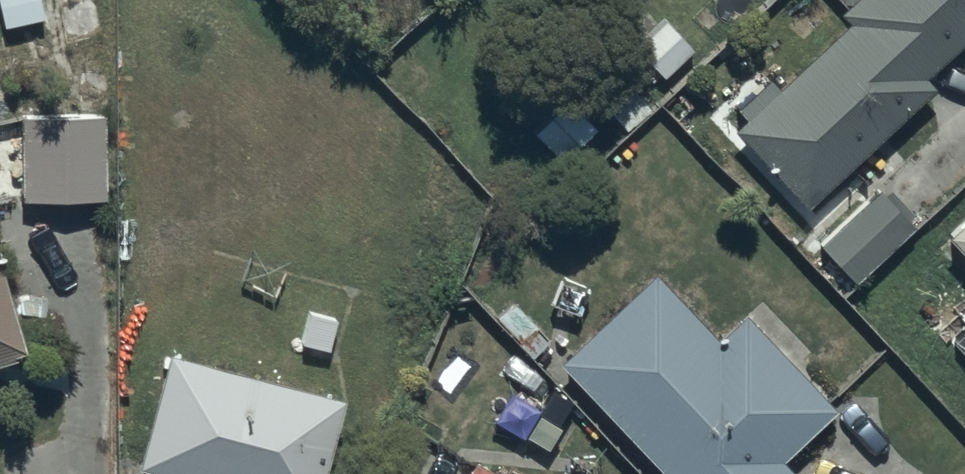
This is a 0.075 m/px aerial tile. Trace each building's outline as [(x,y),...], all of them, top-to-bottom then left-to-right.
[(99,0),(46,0),(49,12),(58,10),(66,50),(107,42),(99,0)] [(964,44),(964,0),(855,0),(837,18),(845,25),(775,93),(765,82),(735,110),(746,122),(732,135),(810,214),(936,92),(926,82),(964,44)] [(78,73),(80,118),(20,120),(22,202),(107,200),(105,117),(114,116),(112,72),(78,73)] [(597,127),(569,100),(534,137),(562,164),(597,127)] [(916,229),(880,192),(822,246),(857,283),(916,229)] [(944,243),(964,263),(964,222),(944,243)] [(33,355),(0,259),(0,366),(33,355)] [(560,367),(661,473),(792,473),(783,464),(835,415),(744,318),(718,342),(657,276),(560,367)] [(167,356),(137,472),(146,473),(325,473),(344,402),(167,356)] [(473,464),(467,473),(490,473),(473,464)]
